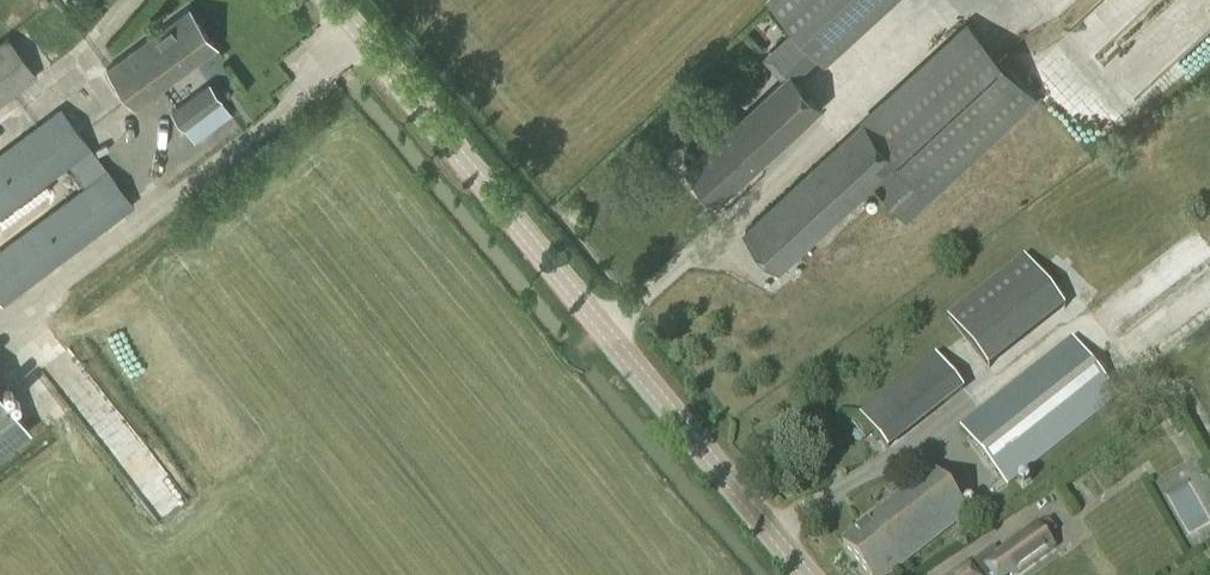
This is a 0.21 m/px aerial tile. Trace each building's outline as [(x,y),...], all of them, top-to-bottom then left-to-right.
[(889,0),(769,0),(824,60),(889,0)] [(1055,13),(1069,0),(1043,0),(1055,13)] [(1135,96),(1209,28),(1209,10),(1201,0),(1101,0),(1072,26),(1135,96)] [(104,70),(133,109),(216,46),(188,8),(104,70)] [(969,26),(941,51),(865,121),(743,232),(780,271),(874,185),(904,218),(1035,98),(969,26)] [(719,204),(823,107),(803,86),(822,69),(785,29),(764,48),(788,74),(736,122),(726,112),(707,130),(716,140),(686,168),(719,204)] [(38,76),(6,35),(0,40),(0,105),(38,76)] [(208,83),(170,112),(182,129),(183,128),(193,142),(231,115),(220,101),(222,100),(208,83)] [(2,305),(135,205),(61,107),(0,153),(0,217),(69,165),(84,185),(0,248),(0,303),(2,305)] [(1025,257),(948,318),(989,370),(1066,309),(1025,257)] [(1072,337),(959,426),(1008,488),(1120,398),(1072,337)] [(937,355),(936,355),(861,415),(890,450),(965,390),(937,355)] [(29,429),(0,390),(0,451),(29,429)] [(1188,431),(1174,409),(1164,416),(1175,434),(1177,433),(1179,437),(1188,431)] [(934,470),(842,543),(869,574),(894,574),(970,516),(934,470)] [(1048,519),(1039,526),(1048,538),(1058,532),(1048,519)] [(1038,524),(994,555),(996,558),(985,567),(990,574),(1014,574),(1055,548),(1048,538),(1039,526),(1038,524)]
